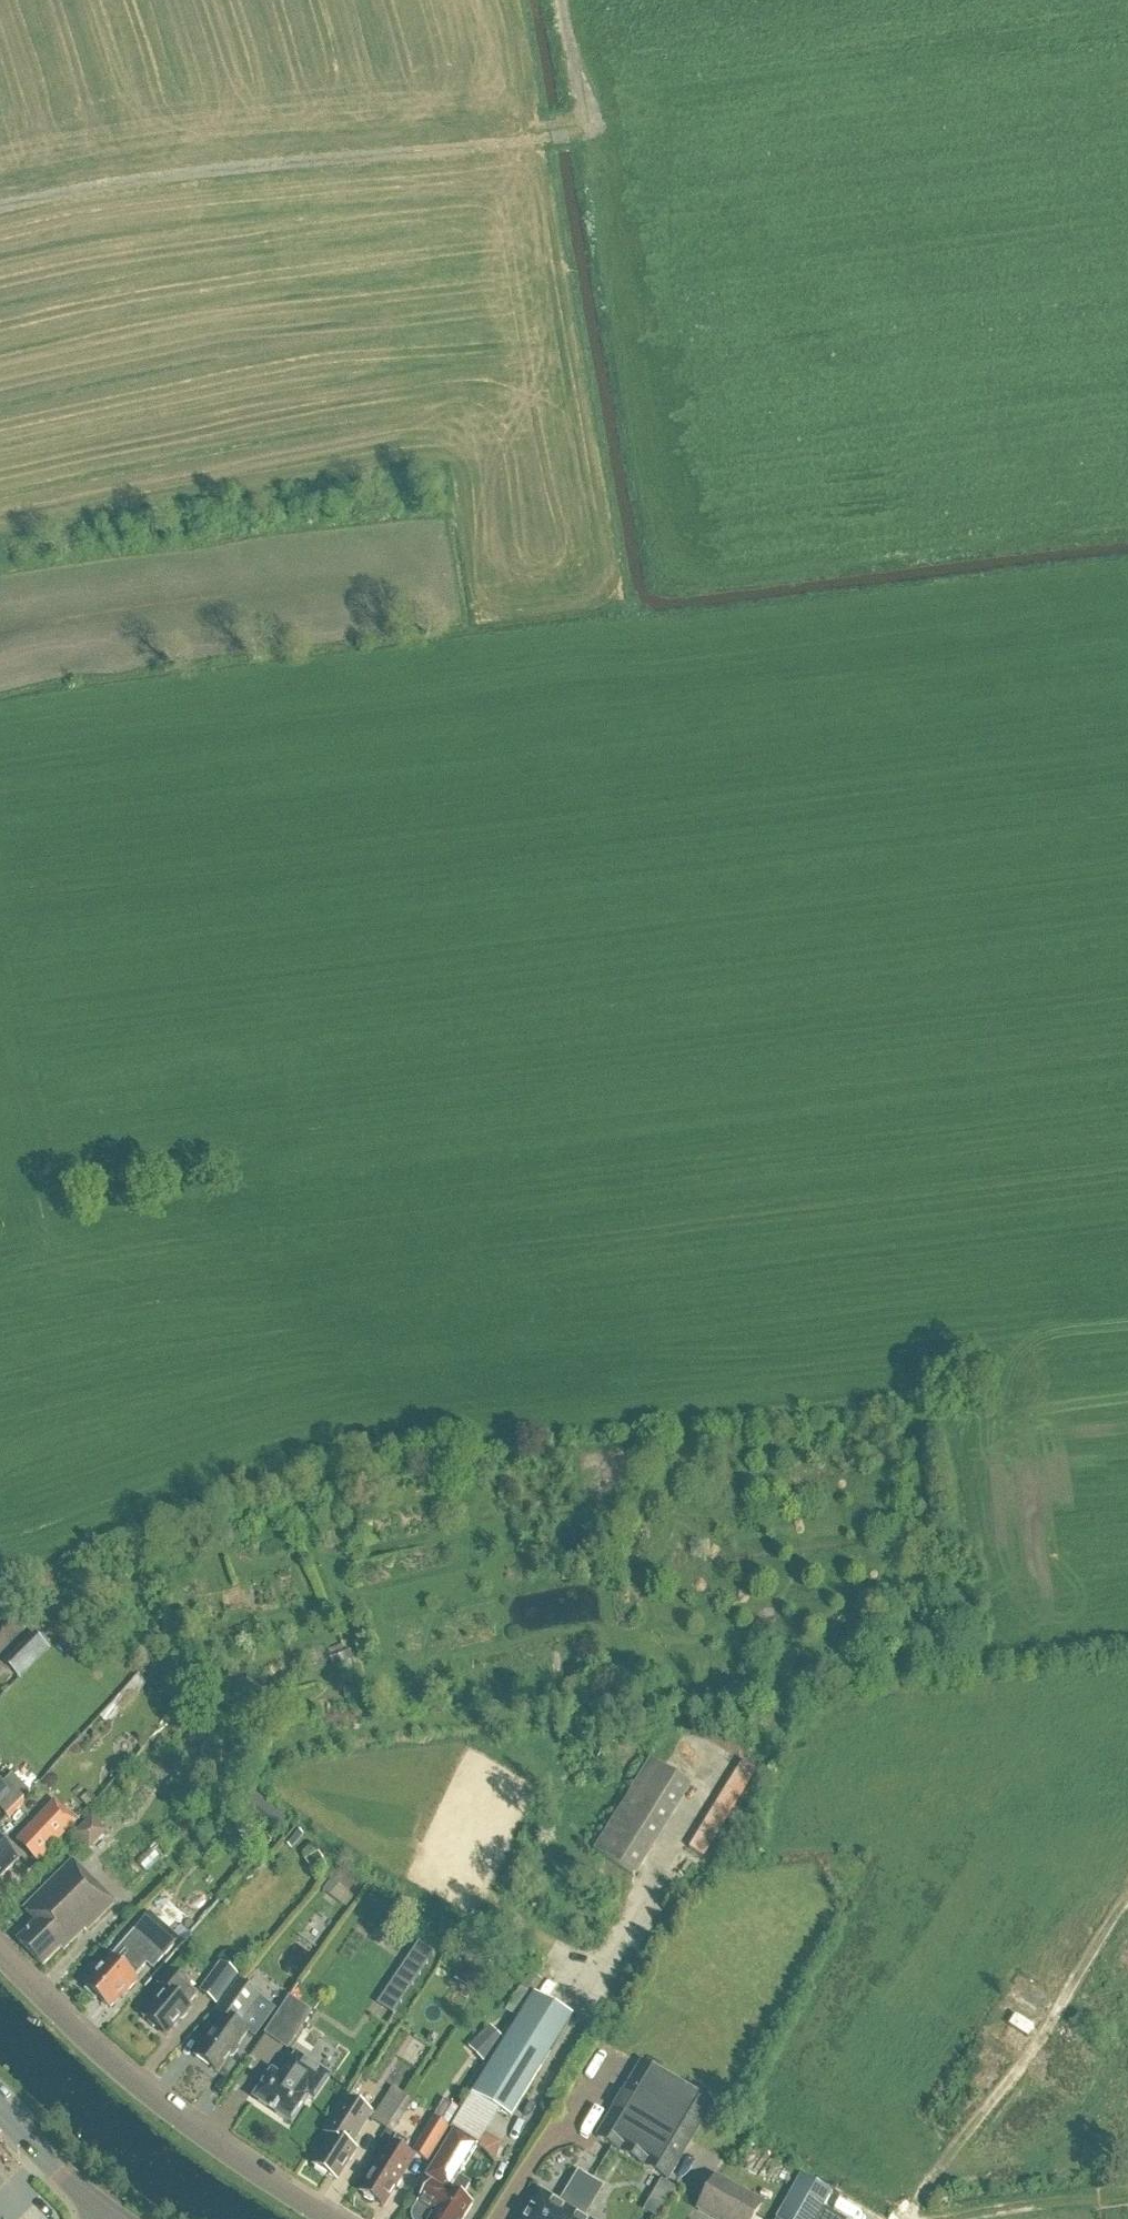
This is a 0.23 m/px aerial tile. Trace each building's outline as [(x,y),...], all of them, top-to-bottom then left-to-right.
[(34,1636),(26,1644),(41,1659),(49,1650),(34,1636)] [(649,1762),(593,1852),(636,1879),(692,1789),(649,1762)] [(98,1768),(61,1807),(76,1822),(114,1783),(98,1768)] [(709,1771),(661,1841),(675,1850),(723,1780),(709,1771)] [(7,1818),(30,1795),(13,1776),(0,1788),(0,1810),(7,1818)] [(77,1825),(55,1803),(16,1843),(39,1865),(77,1825)] [(274,1835),(286,1821),(269,1807),(257,1822),(274,1835)] [(294,1830),(282,1845),(290,1852),(302,1837),(294,1830)] [(15,1865),(0,1850),(0,1879),(15,1865)] [(318,1854),(304,1862),(312,1876),(326,1868),(318,1854)] [(35,1925),(17,1943),(42,1968),(61,1950),(63,1952),(83,1932),(85,1933),(113,1905),(71,1863),(22,1912),(35,1925)] [(111,1959),(85,1988),(87,1990),(86,1992),(95,2001),(97,1999),(110,2010),(125,1992),(127,1994),(137,1982),(134,1979),(146,1966),(152,1971),(164,1958),(163,1957),(151,1947),(135,1932),(111,1959)] [(162,1935),(151,1947),(163,1957),(174,1945),(162,1935)] [(198,1993),(216,2007),(238,1978),(220,1965),(198,1993)] [(477,1976),(463,1967),(454,1981),(469,1990),(477,1976)] [(178,2018),(199,1992),(173,1970),(159,1987),(166,1993),(144,2020),(165,2038),(181,2020),(178,2018)] [(194,2059),(217,2076),(239,2046),(237,2045),(245,2033),(238,2028),(260,1999),(239,1983),(217,2013),(226,2020),(218,2030),(216,2028),(194,2059)] [(520,1989),(506,2012),(519,2020),(533,1997),(520,1989)] [(534,1995),(472,2097),(499,2113),(510,2120),(572,2019),(534,1995)] [(287,2001),(279,2012),(302,2028),(310,2016),(287,2001)] [(1015,2016),(1008,2027),(1027,2039),(1034,2028),(1015,2016)] [(482,2065),(503,2044),(488,2029),(467,2050),(482,2065)] [(280,2076),(272,2071),(252,2100),(290,2126),(308,2100),(313,2104),(330,2078),(295,2054),(280,2076)] [(1007,2082),(1017,2065),(1006,2059),(997,2076),(1007,2082)] [(641,2064),(597,2139),(667,2181),(712,2105),(641,2064)] [(323,2136),(330,2140),(312,2168),(336,2182),(355,2152),(349,2149),(359,2134),(361,2135),(373,2116),(346,2099),(323,2136)] [(411,2155),(426,2164),(458,2112),(443,2103),(411,2155)] [(300,2189),(331,2118),(304,2106),(293,2132),(291,2131),(271,2177),(300,2189)] [(417,2206),(412,2214),(411,2218),(463,2218),(471,2206),(461,2200),(469,2187),(457,2179),(477,2148),(454,2134),(426,2180),(431,2183),(417,2206)] [(397,2138),(391,2147),(390,2146),(378,2165),(359,2194),(383,2209),(401,2180),(397,2178),(409,2158),(403,2155),(409,2145),(397,2138)] [(569,2179),(573,2166),(548,2159),(545,2172),(569,2179)] [(776,2218),(817,2218),(831,2194),(799,2177),(776,2218)] [(715,2179),(697,2211),(710,2218),(754,2218),(761,2206),(715,2179)] [(583,2193),(571,2187),(562,2202),(541,2189),(523,2218),(567,2218),(583,2193)] [(583,2193),(567,2218),(591,2218),(585,2216),(594,2200),(583,2193)] [(677,2205),(670,2218),(706,2218),(677,2205)]
